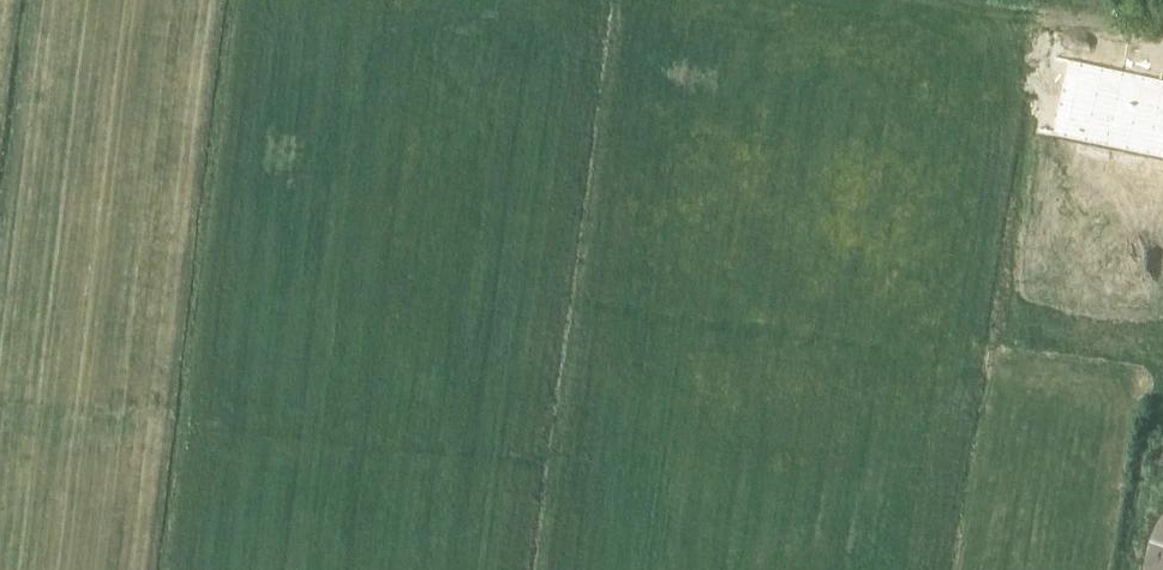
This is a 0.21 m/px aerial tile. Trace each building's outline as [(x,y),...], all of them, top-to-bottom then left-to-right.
[(1039,131),(1054,134),(1162,159),(1162,81),(1070,61),(1056,58),(1055,59),(1070,62),(1054,133),(1040,130),(1039,131)]
